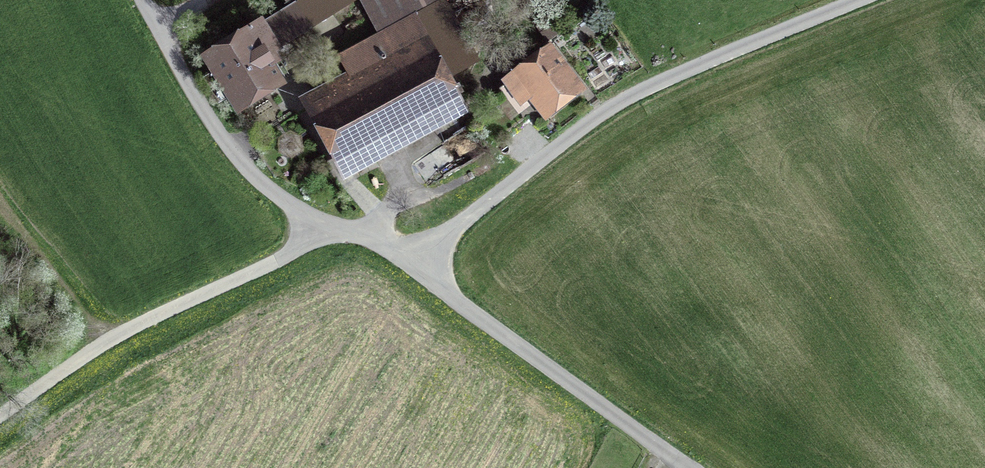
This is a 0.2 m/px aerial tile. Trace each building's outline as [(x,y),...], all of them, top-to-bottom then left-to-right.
[(338,187),(466,120),(415,21),(455,0),(358,0),(355,1),(376,41),(335,63),(344,80),(296,105),(338,187)] [(280,66),(259,27),(197,61),(231,124),(282,96),(268,72),(280,66)] [(550,50),(498,87),(516,112),(527,105),(543,127),(584,98),(550,50)]
